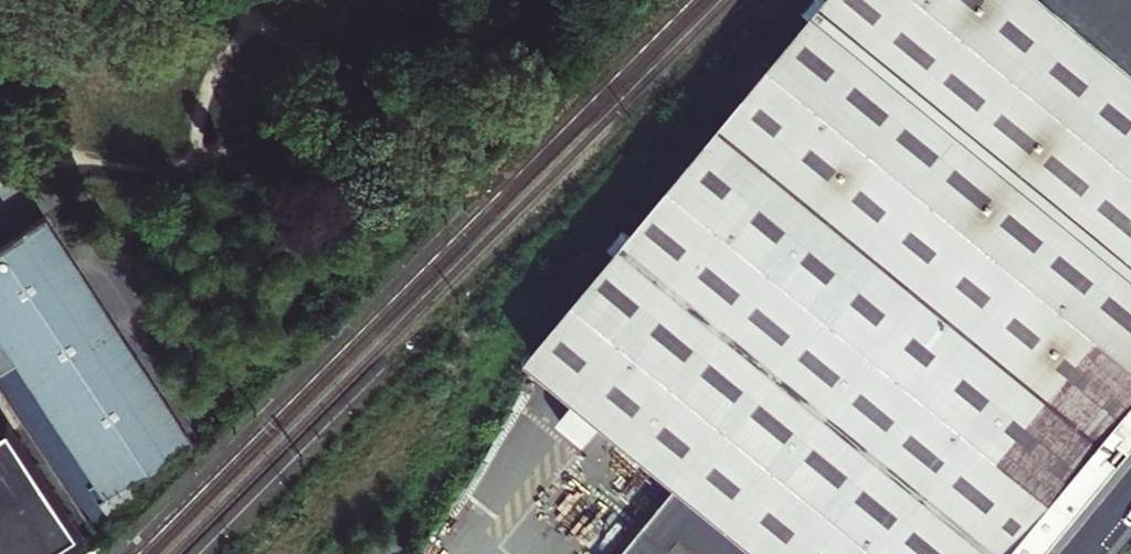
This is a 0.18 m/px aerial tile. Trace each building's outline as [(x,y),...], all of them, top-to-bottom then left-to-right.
[(1130,452),(1130,57),(1062,0),(831,0),(725,128),(603,276),(536,358),(579,393),(557,419),(583,441),(605,414),(613,421),(580,460),(641,511),(671,475),(682,483),(623,553),(1047,553),(1130,452)] [(1130,57),(1130,0),(1062,0),(1130,57)] [(111,548),(204,456),(88,278),(48,217),(0,248),(0,377),(111,548)] [(2,427),(0,428),(0,553),(52,553),(80,536),(7,424),(2,427)]
